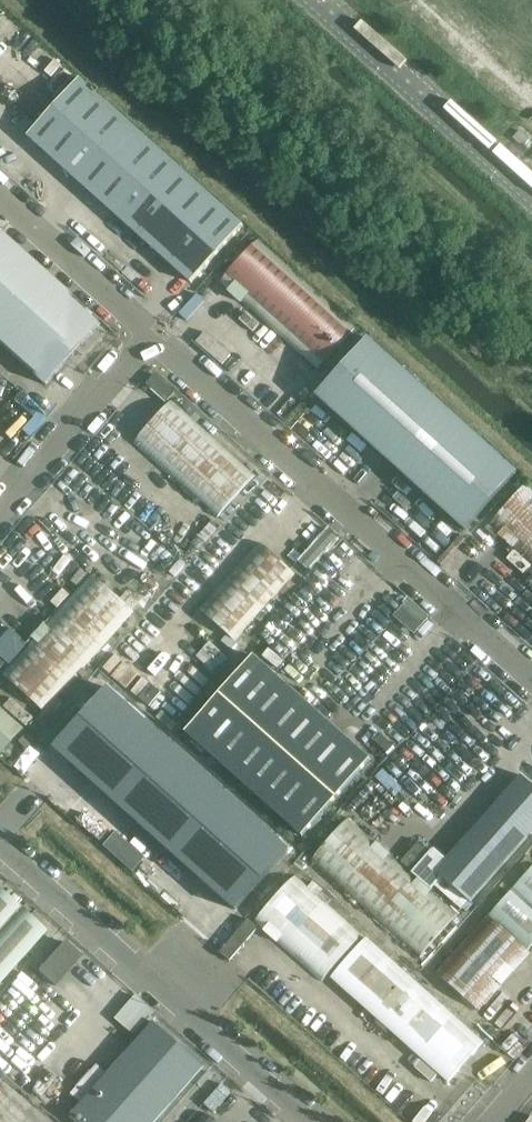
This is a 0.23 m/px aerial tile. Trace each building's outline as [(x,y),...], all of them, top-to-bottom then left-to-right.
[(79,79),(28,136),(192,283),(243,226),(79,79)] [(46,385),(100,325),(0,235),(0,343),(46,385)] [(356,328),(258,240),(220,283),(318,371),(356,328)] [(499,456),(358,329),(307,387),(315,394),(336,413),(448,513),(499,456)] [(172,400),(134,443),(217,518),(256,475),(172,400)] [(526,484),(492,523),(531,560),(531,489),(526,484)] [(295,574),(259,542),(199,609),(236,641),(295,574)] [(1,673),(45,712),(134,612),(91,573),(27,644),(9,628),(0,639),(0,656),(9,664),(1,673)] [(251,658),(186,732),(303,839),(369,763),(251,658)] [(23,729),(0,708),(0,752),(1,753),(23,729)] [(108,708),(73,746),(238,897),(274,859),(108,708)] [(504,860),(531,830),(531,778),(478,837),(452,865),(434,849),(412,873),(349,817),(311,861),(420,958),(458,914),(433,892),(437,888),(460,909),(504,860)] [(531,948),(531,863),(431,978),(475,1016),(531,954),(528,952),(531,948)] [(295,875),(254,922),(322,982),(332,978),(449,1082),(484,1043),(295,875)] [(1,982),(46,931),(0,890),(0,983),(1,982)] [(255,934),(246,924),(222,950),(232,959),(255,934)] [(64,940),(37,971),(55,987),(82,955),(64,940)] [(135,1036),(155,1013),(136,995),(115,1019),(135,1036)] [(153,1022),(69,1117),(75,1121),(156,1121),(204,1068),(153,1022)] [(195,1121),(215,1121),(204,1112),(195,1121)]
